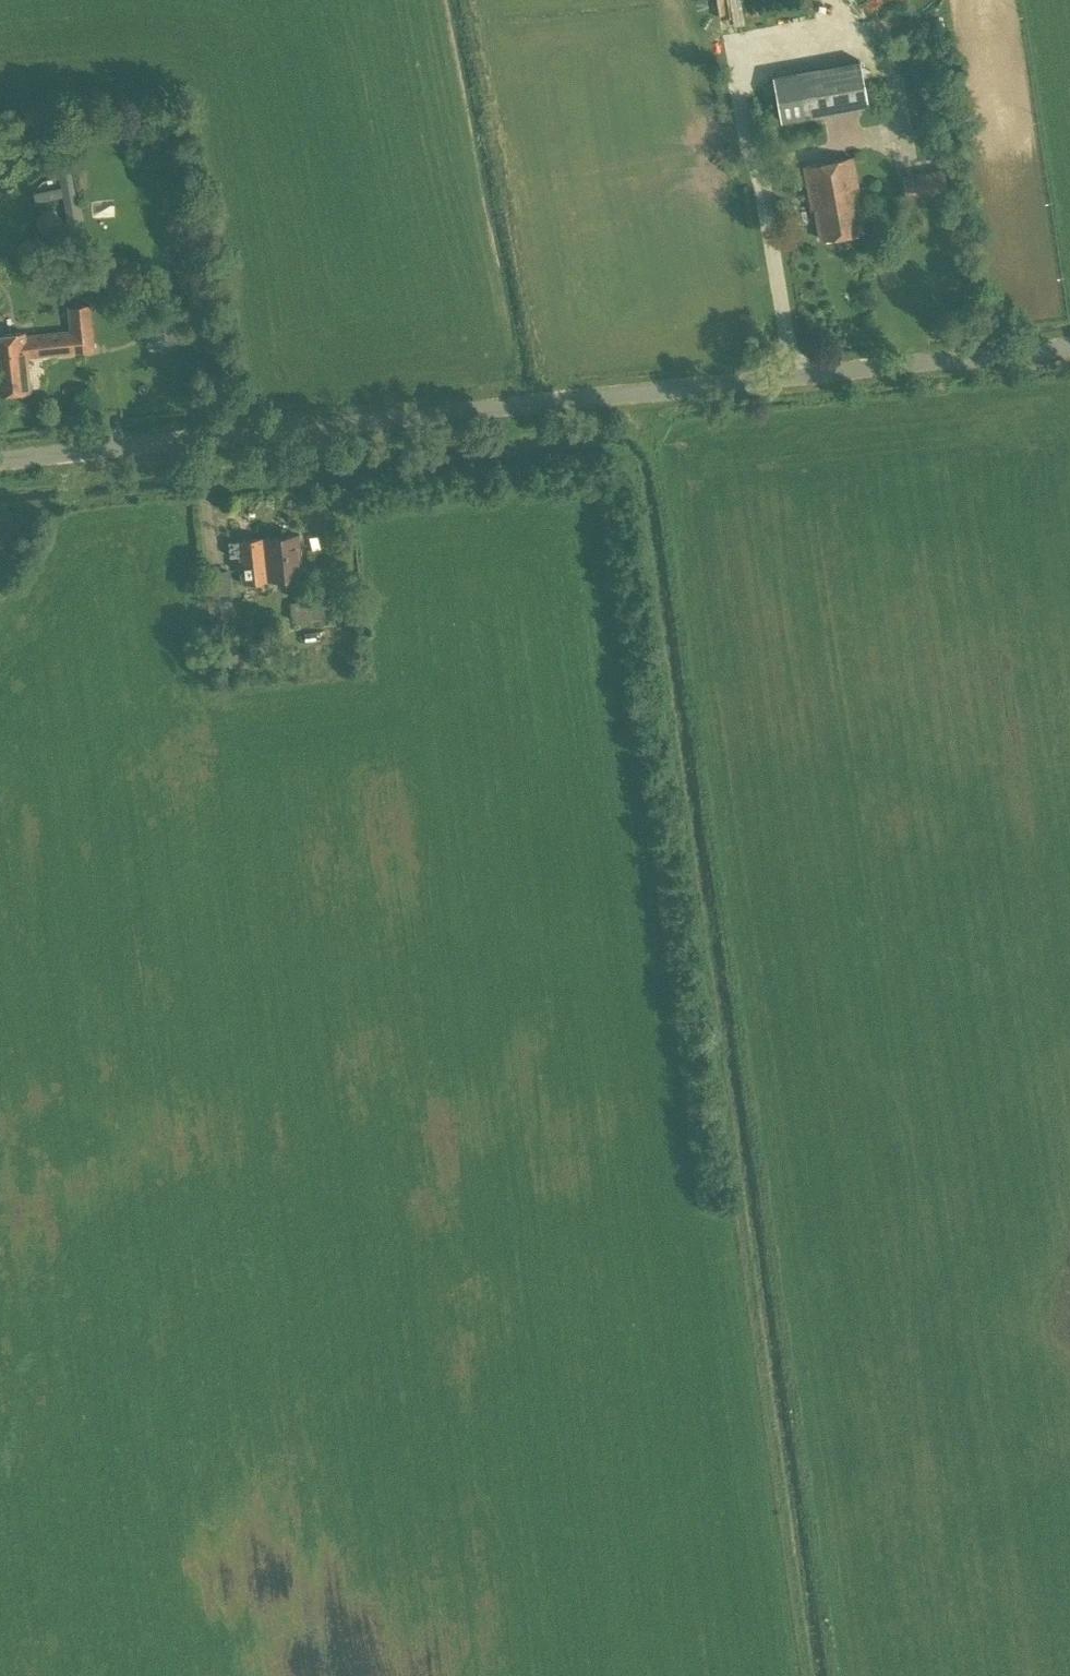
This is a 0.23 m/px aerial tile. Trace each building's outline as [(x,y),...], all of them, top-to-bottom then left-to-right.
[(781,120),(870,105),(862,58),(773,73),(781,120)] [(862,233),(856,203),(859,202),(851,160),(806,169),(814,211),(816,210),(822,240),(862,233)] [(906,200),(947,193),(942,169),(902,177),(906,200)] [(68,226),(81,224),(71,172),(59,174),(68,226)] [(0,337),(0,394),(30,391),(27,358),(94,351),(89,308),(69,310),(71,332),(26,337),(26,334),(25,334),(0,337)] [(264,557),(266,579),(301,576),(297,535),(262,538),(264,557)] [(242,582),(266,579),(264,557),(262,538),(228,542),(230,557),(239,556),(242,582)] [(292,621),(332,617),(330,599),(290,603),(292,621)]
